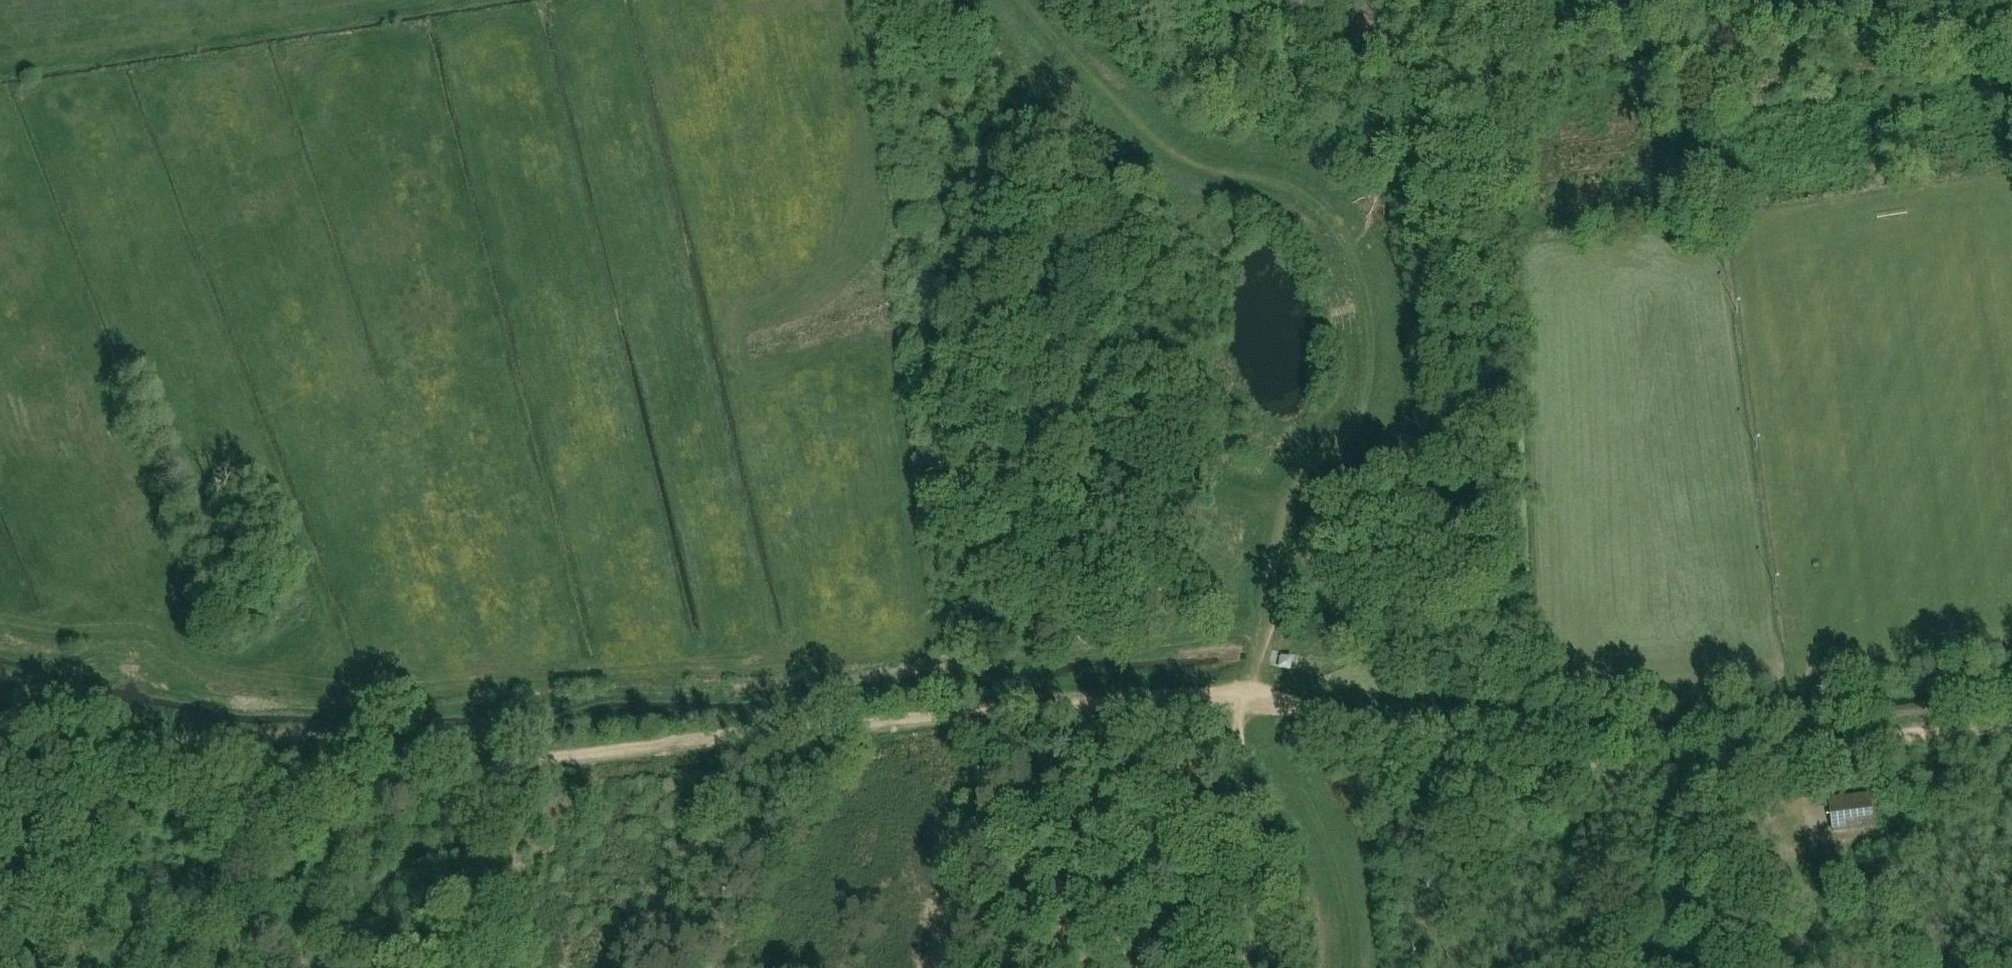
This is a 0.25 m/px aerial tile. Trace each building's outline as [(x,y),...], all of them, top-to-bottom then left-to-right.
[(1873,828),(1869,796),(1830,801),(1834,833),(1873,828)]
